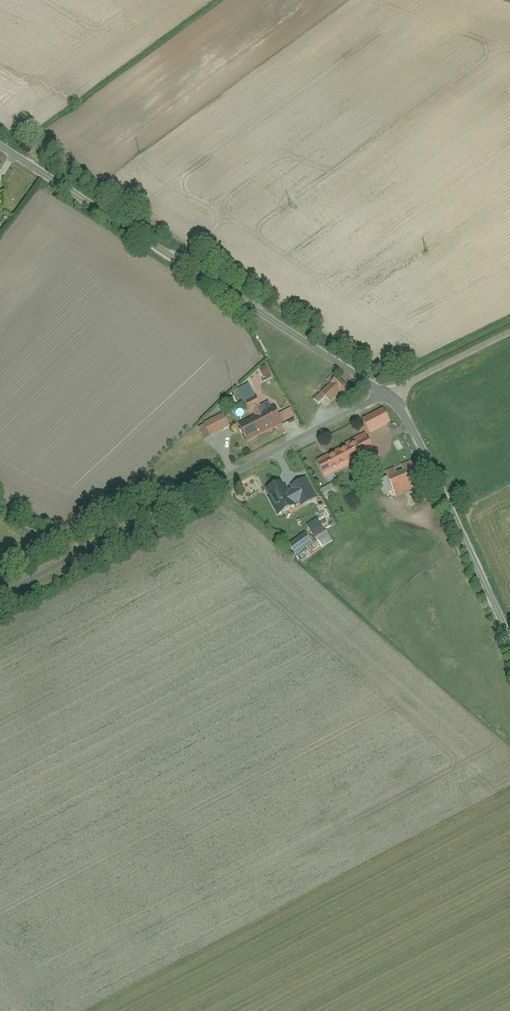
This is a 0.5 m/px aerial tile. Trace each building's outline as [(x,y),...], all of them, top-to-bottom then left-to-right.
[(338,382),(316,405),(321,410),(328,402),(332,405),(343,394),(347,398),(356,389),(343,376),(338,382)] [(240,385),(244,392),(253,387),(249,380),(240,385)] [(245,400),(255,419),(242,426),(252,444),(299,419),(289,402),(270,413),(259,392),(245,400)] [(366,423),(372,434),(392,423),(386,412),(366,423)] [(206,426),(212,437),(232,427),(226,415),(206,426)] [(371,439),(320,464),(329,481),(379,456),(371,439)] [(413,464),(389,477),(400,497),(424,484),(413,464)] [(317,498),(306,479),(292,487),(294,490),(289,493),(295,504),(300,501),(302,506),(317,498)] [(270,499),(279,516),(296,507),(295,504),(289,493),(287,489),(284,490),(281,483),(268,490),(272,498),(270,499)] [(326,528),(313,535),(322,550),(334,544),(326,528)]
